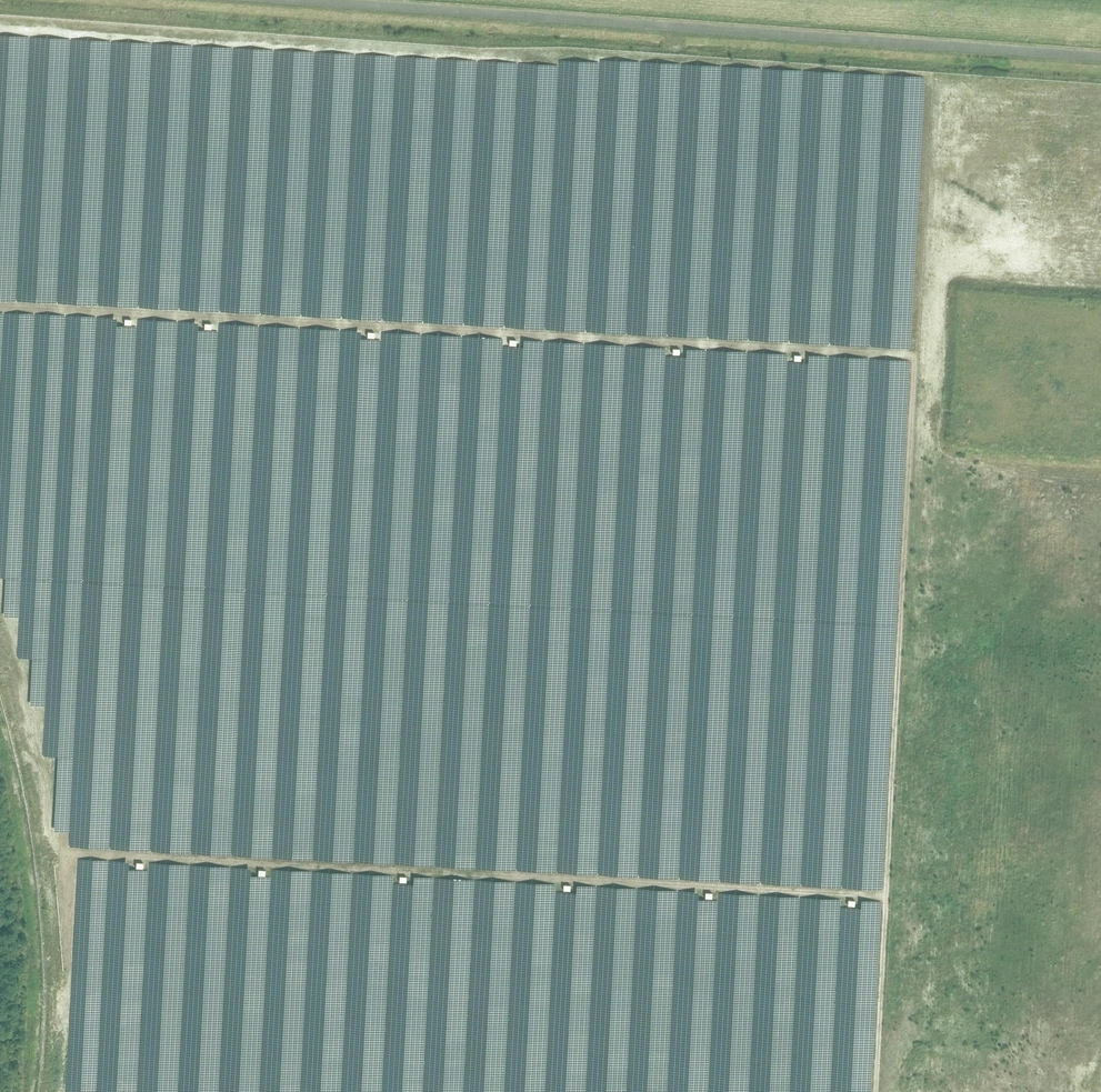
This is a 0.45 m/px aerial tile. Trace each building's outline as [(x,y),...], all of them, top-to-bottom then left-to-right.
[(373,404),(364,407),(367,417),(376,414),(373,404)]
